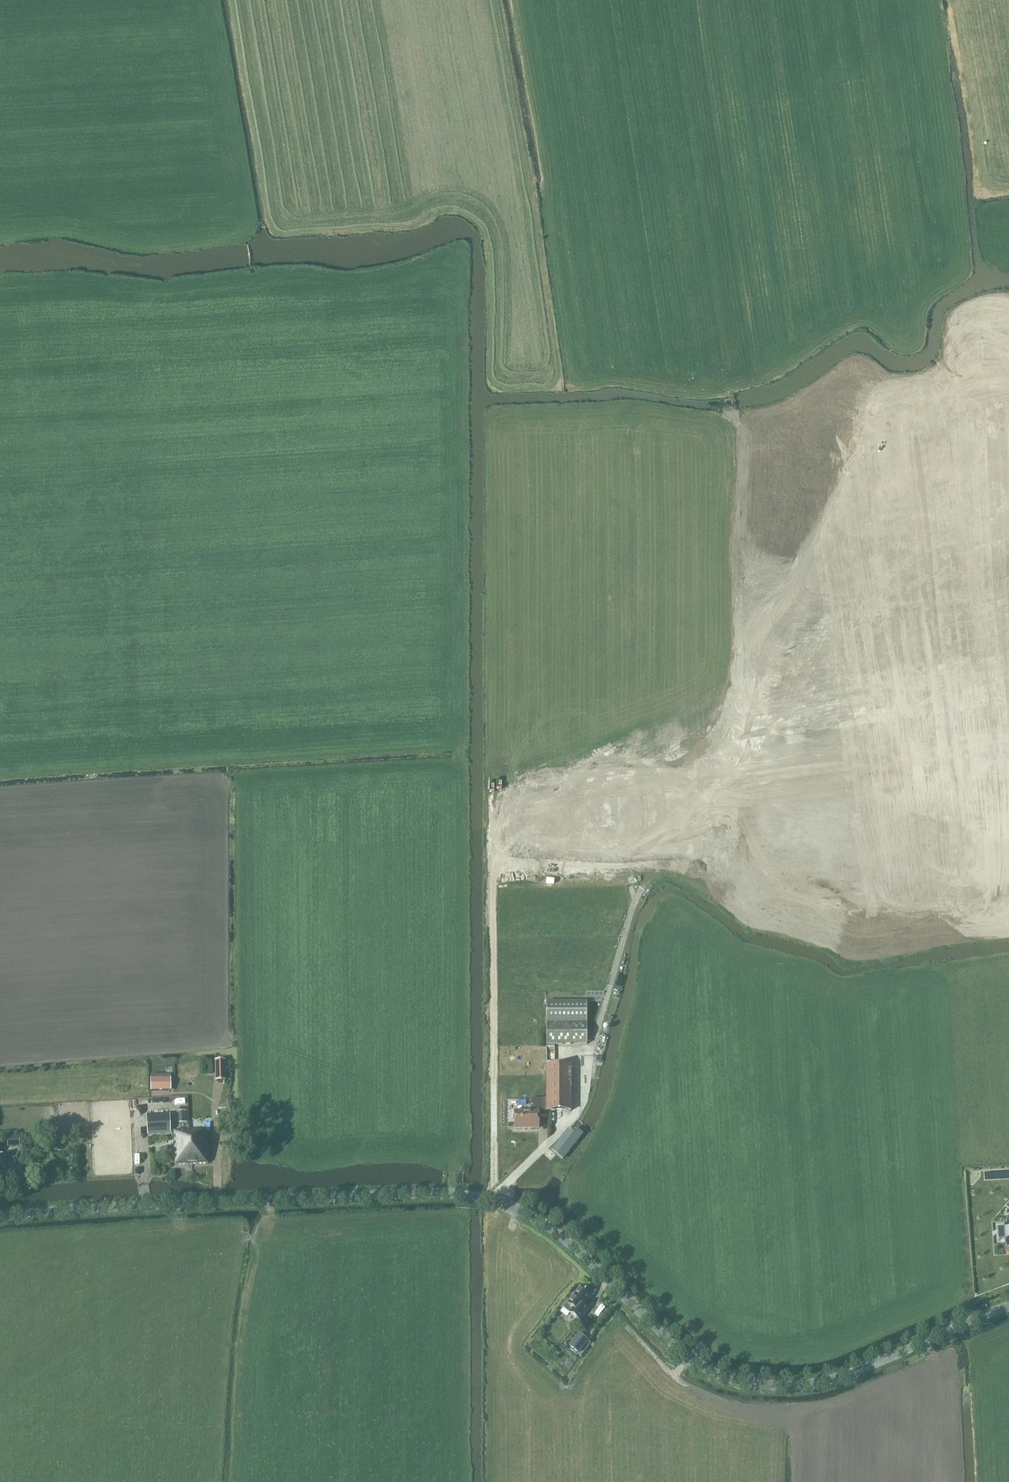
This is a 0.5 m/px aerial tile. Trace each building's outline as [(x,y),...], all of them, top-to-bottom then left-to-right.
[(546,1003),(546,1045),(586,1045),(586,1003),(546,1003)] [(225,1061),(215,1061),(216,1081),(226,1081),(225,1061)] [(514,1111),(514,1129),(526,1129),(526,1128),(539,1128),(539,1116),(547,1116),(547,1110),(570,1110),(570,1067),(546,1067),(546,1099),(531,1099),(531,1111),(514,1111)] [(171,1075),(151,1075),(151,1088),(171,1088),(171,1075)] [(148,1132),(171,1131),(170,1115),(147,1116),(148,1132)] [(190,1131),(174,1131),(175,1165),(191,1165),(208,1164),(207,1131),(197,1132),(197,1130),(190,1131)] [(554,1148),(565,1157),(582,1135),(577,1130),(574,1134),(568,1130),(554,1148)] [(19,1136),(7,1137),(8,1145),(20,1145),(19,1136)] [(581,1287),(564,1309),(570,1314),(580,1321),(589,1310),(584,1306),(592,1297),(591,1297),(586,1292),(587,1291),(581,1287)] [(574,1339),(569,1346),(578,1353),(583,1346),(574,1339)]
